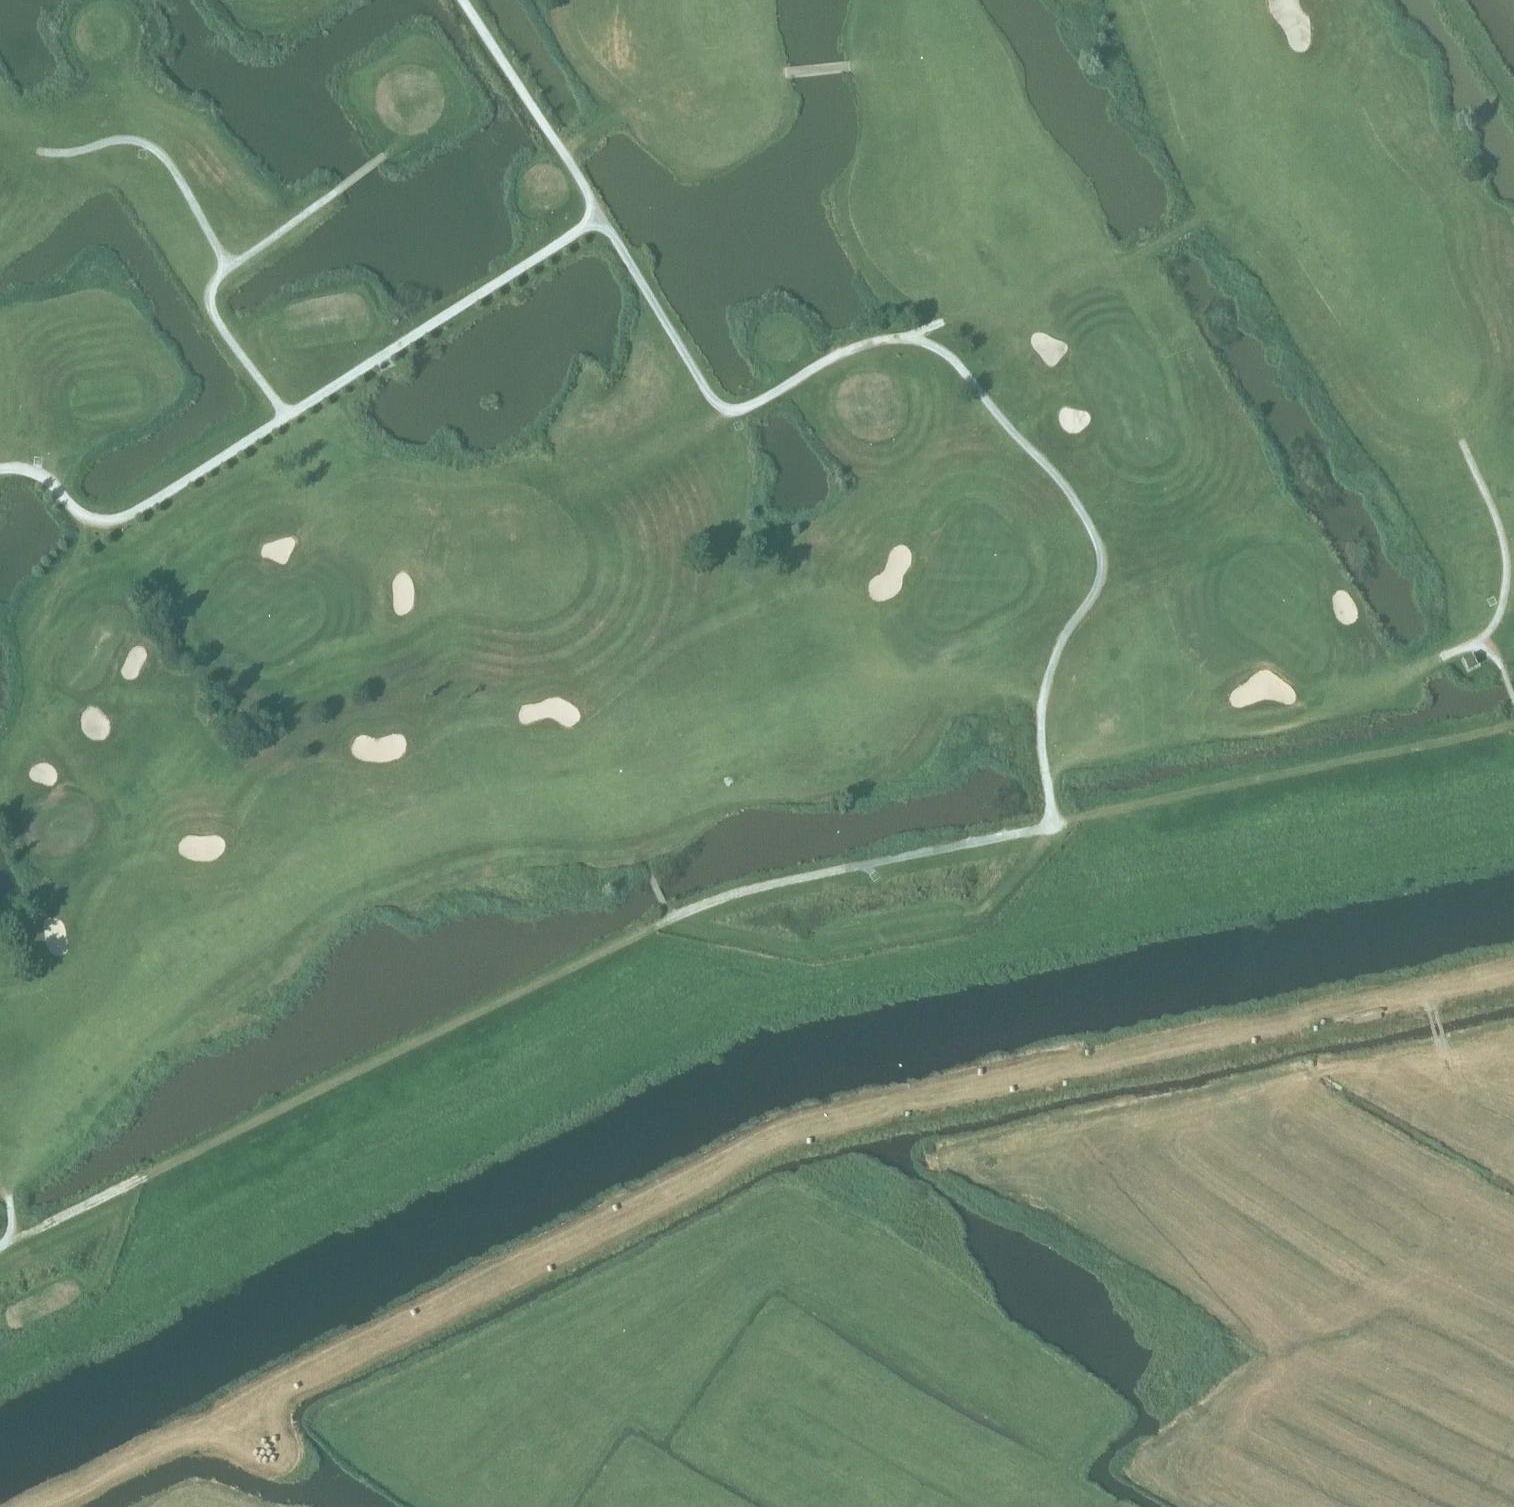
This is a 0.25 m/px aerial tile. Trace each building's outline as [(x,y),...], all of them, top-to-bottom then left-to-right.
[(1479,667),(1475,658),(1466,663),(1470,672),(1479,667)]
